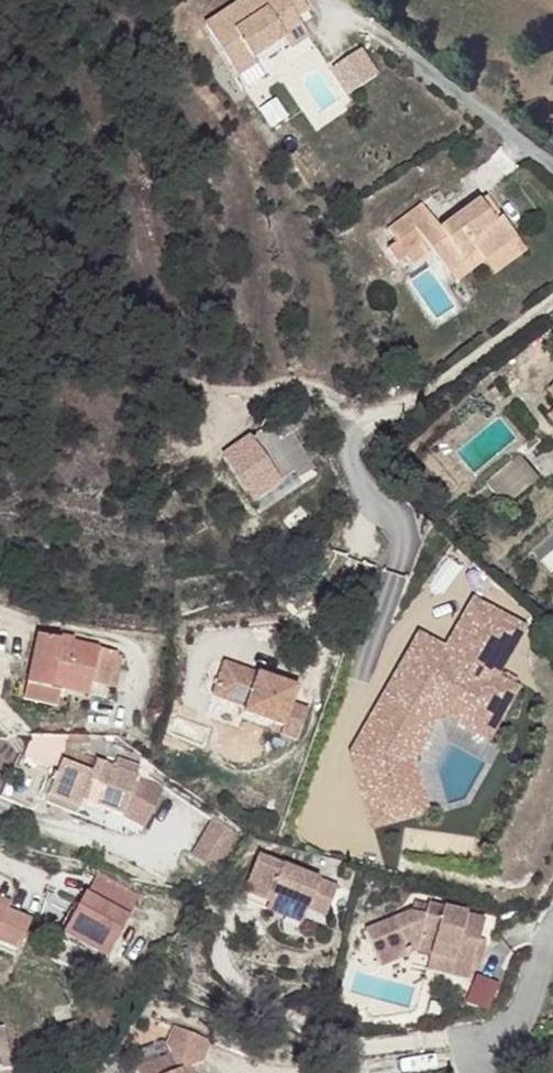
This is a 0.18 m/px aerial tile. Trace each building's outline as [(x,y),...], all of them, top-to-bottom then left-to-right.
[(241,76),(259,64),(255,58),(283,39),(291,49),(308,37),(295,18),(284,2),(287,0),(245,0),(208,25),(241,76)] [(303,0),(287,0),(284,2),(295,18),(309,8),(303,0)] [(349,95),(379,76),(361,48),(331,67),(349,95)] [(486,196),(480,201),(495,222),(502,218),(486,196)] [(426,239),(450,272),(478,252),(484,260),(516,236),(502,218),(495,222),(480,201),(441,228),(423,203),(389,228),(407,253),(426,239)] [(526,250),(516,236),(484,260),(494,274),(526,250)] [(456,281),(484,260),(478,252),(450,272),(456,281)] [(269,424),(267,426),(294,472),(298,478),(314,468),(291,434),(315,417),(301,400),(267,421),(269,424)] [(251,502),(294,472),(267,426),(222,456),(251,502)] [(509,500),(538,476),(522,456),(492,480),(509,500)] [(532,550),(551,572),(552,571),(552,532),(532,550)] [(473,594),(446,643),(420,628),(351,752),(369,829),(431,815),(418,760),(434,721),(461,715),(456,724),(490,742),(521,685),(501,675),(529,625),(473,594)] [(61,633),(60,639),(74,642),(75,636),(61,633)] [(74,642),(60,639),(36,635),(26,683),(48,688),(49,685),(61,687),(89,693),(91,682),(110,685),(116,651),(74,642)] [(262,668),(229,656),(216,689),(248,702),(246,707),(285,721),(281,729),(298,735),(310,705),(293,698),(300,683),(277,674),(275,679),(260,674),(262,668)] [(277,674),(262,668),(260,674),(275,679),(277,674)] [(59,694),(61,687),(49,685),(48,688),(48,692),(59,694)] [(10,735),(37,735),(0,698),(0,724),(10,735)] [(64,753),(61,761),(91,772),(97,759),(78,752),(76,757),(64,753)] [(91,772),(61,761),(49,796),(77,807),(79,808),(81,800),(104,808),(122,815),(136,774),(97,759),(91,772)] [(101,816),(104,808),(81,800),(79,808),(101,816)] [(243,834),(224,819),(214,833),(232,847),(243,834)] [(262,852),(244,890),(270,901),(274,892),(309,906),(312,898),(331,906),(340,886),(262,852)] [(96,873),(85,892),(129,915),(139,896),(96,873)] [(270,901),(244,890),(242,896),(269,908),(303,922),(309,906),(274,892),(270,901)] [(129,915),(85,892),(63,934),(106,958),(129,915)] [(312,898),(309,906),(327,914),(331,906),(312,898)] [(436,916),(439,907),(429,905),(426,913),(413,912),(366,930),(381,968),(411,956),(409,947),(420,943),(434,946),(428,969),(470,981),(472,973),(486,921),(447,911),(445,919),(436,916)] [(445,919),(447,911),(439,907),(436,916),(445,919)] [(0,920),(0,950),(14,956),(25,931),(0,920)] [(0,1023),(0,1072),(16,1072),(3,1022),(0,1023)] [(178,1068),(188,1063),(203,1057),(210,1038),(191,1030),(173,1024),(171,1030),(166,1044),(171,1054),(135,1072),(136,1072),(180,1072),(178,1068)] [(188,1063),(178,1068),(180,1072),(192,1072),(188,1063)]
